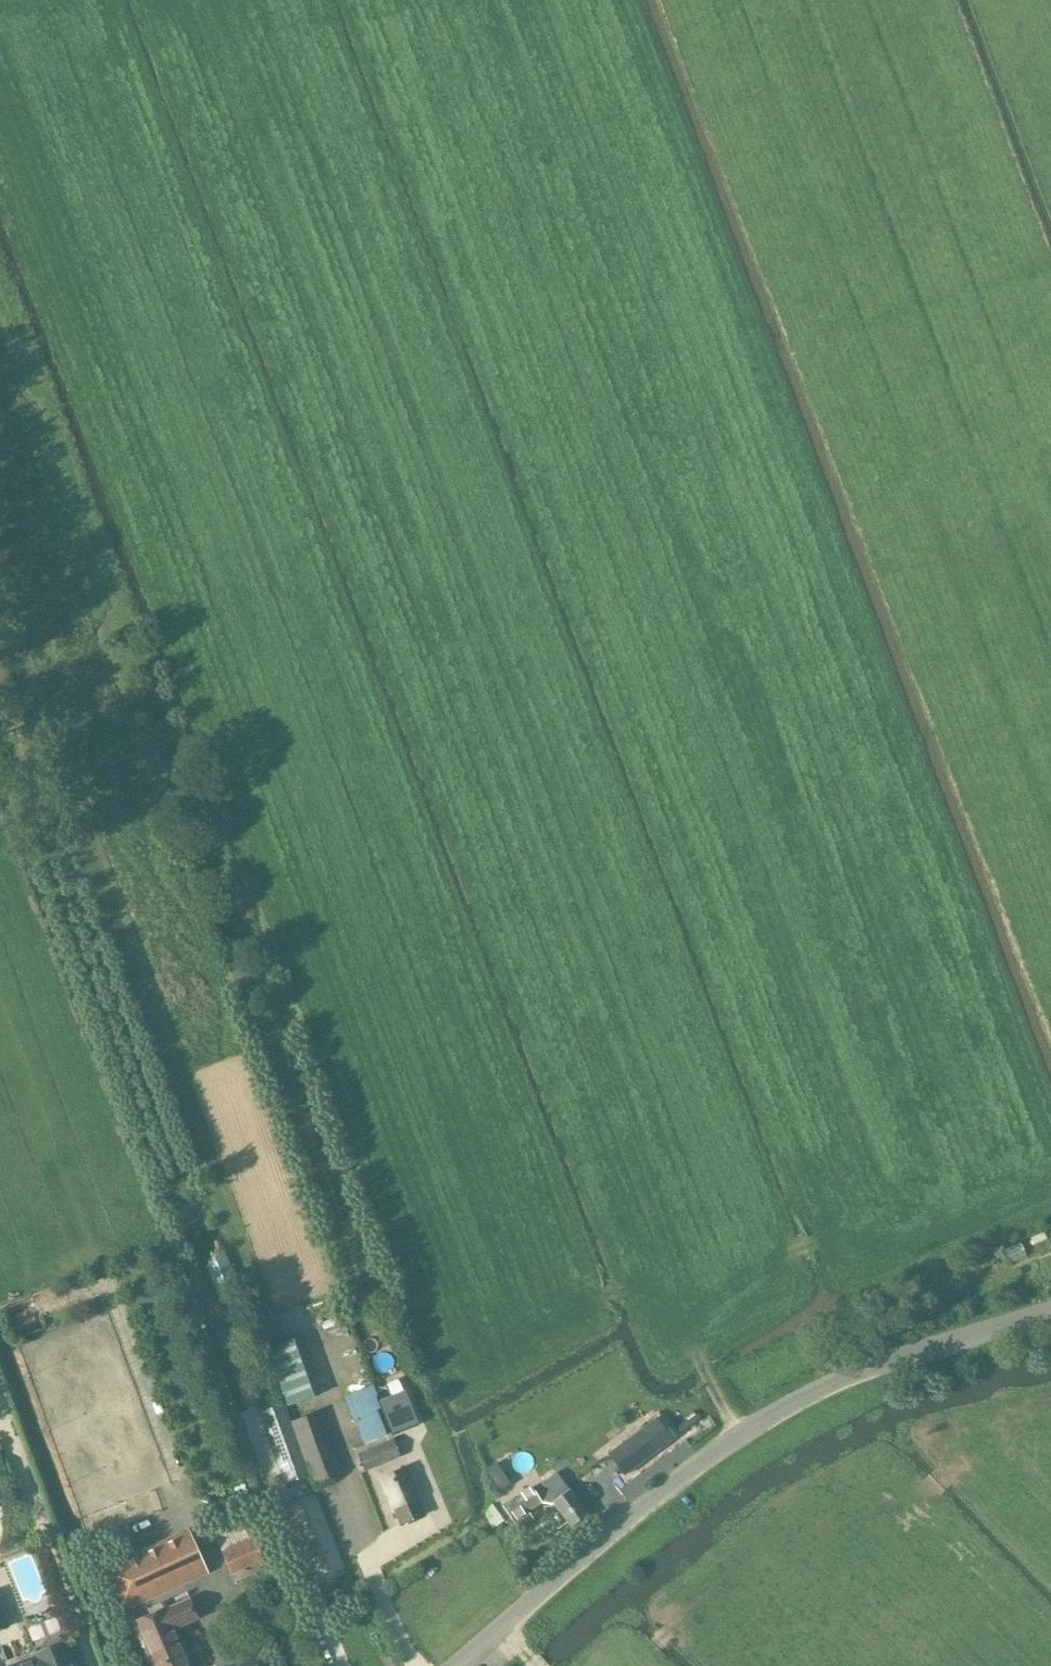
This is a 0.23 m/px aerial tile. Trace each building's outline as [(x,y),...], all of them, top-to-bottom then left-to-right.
[(244,965),(230,970),(234,978),(237,986),(251,981),(248,973),(244,965)] [(219,1268),(214,1270),(220,1287),(233,1282),(227,1265),(219,1268)] [(292,1338),(266,1347),(289,1405),(314,1396),(292,1338)] [(345,1394),(363,1444),(388,1435),(370,1385),(345,1394)] [(285,1406),(264,1413),(287,1476),(308,1469),(308,1468),(291,1422),(285,1406)] [(320,1412),(291,1422),(313,1484),(342,1473),(320,1412)] [(657,1418),(608,1454),(624,1476),(673,1439),(657,1418)] [(393,1439),(359,1453),(366,1472),(400,1457),(393,1439)] [(485,1470),(500,1491),(510,1483),(496,1463),(485,1470)] [(400,1525),(425,1515),(406,1469),(381,1479),(400,1525)] [(551,1505),(554,1503),(571,1527),(588,1515),(564,1482),(556,1472),(532,1489),(531,1488),(503,1507),(513,1522),(541,1503),(551,1505)] [(317,1579),(343,1568),(312,1495),(286,1506),(317,1579)] [(230,1573),(262,1558),(253,1539),(249,1541),(240,1520),(213,1532),(230,1573)] [(186,1532),(101,1570),(120,1611),(204,1573),(186,1532)] [(136,1623),(155,1665),(188,1665),(172,1629),(196,1619),(189,1601),(136,1623)] [(9,1627),(0,1605),(0,1630),(9,1627)] [(11,1665),(74,1665),(65,1642),(63,1643),(61,1639),(58,1638),(49,1641),(47,1645),(49,1648),(33,1654),(34,1657),(11,1665)]
